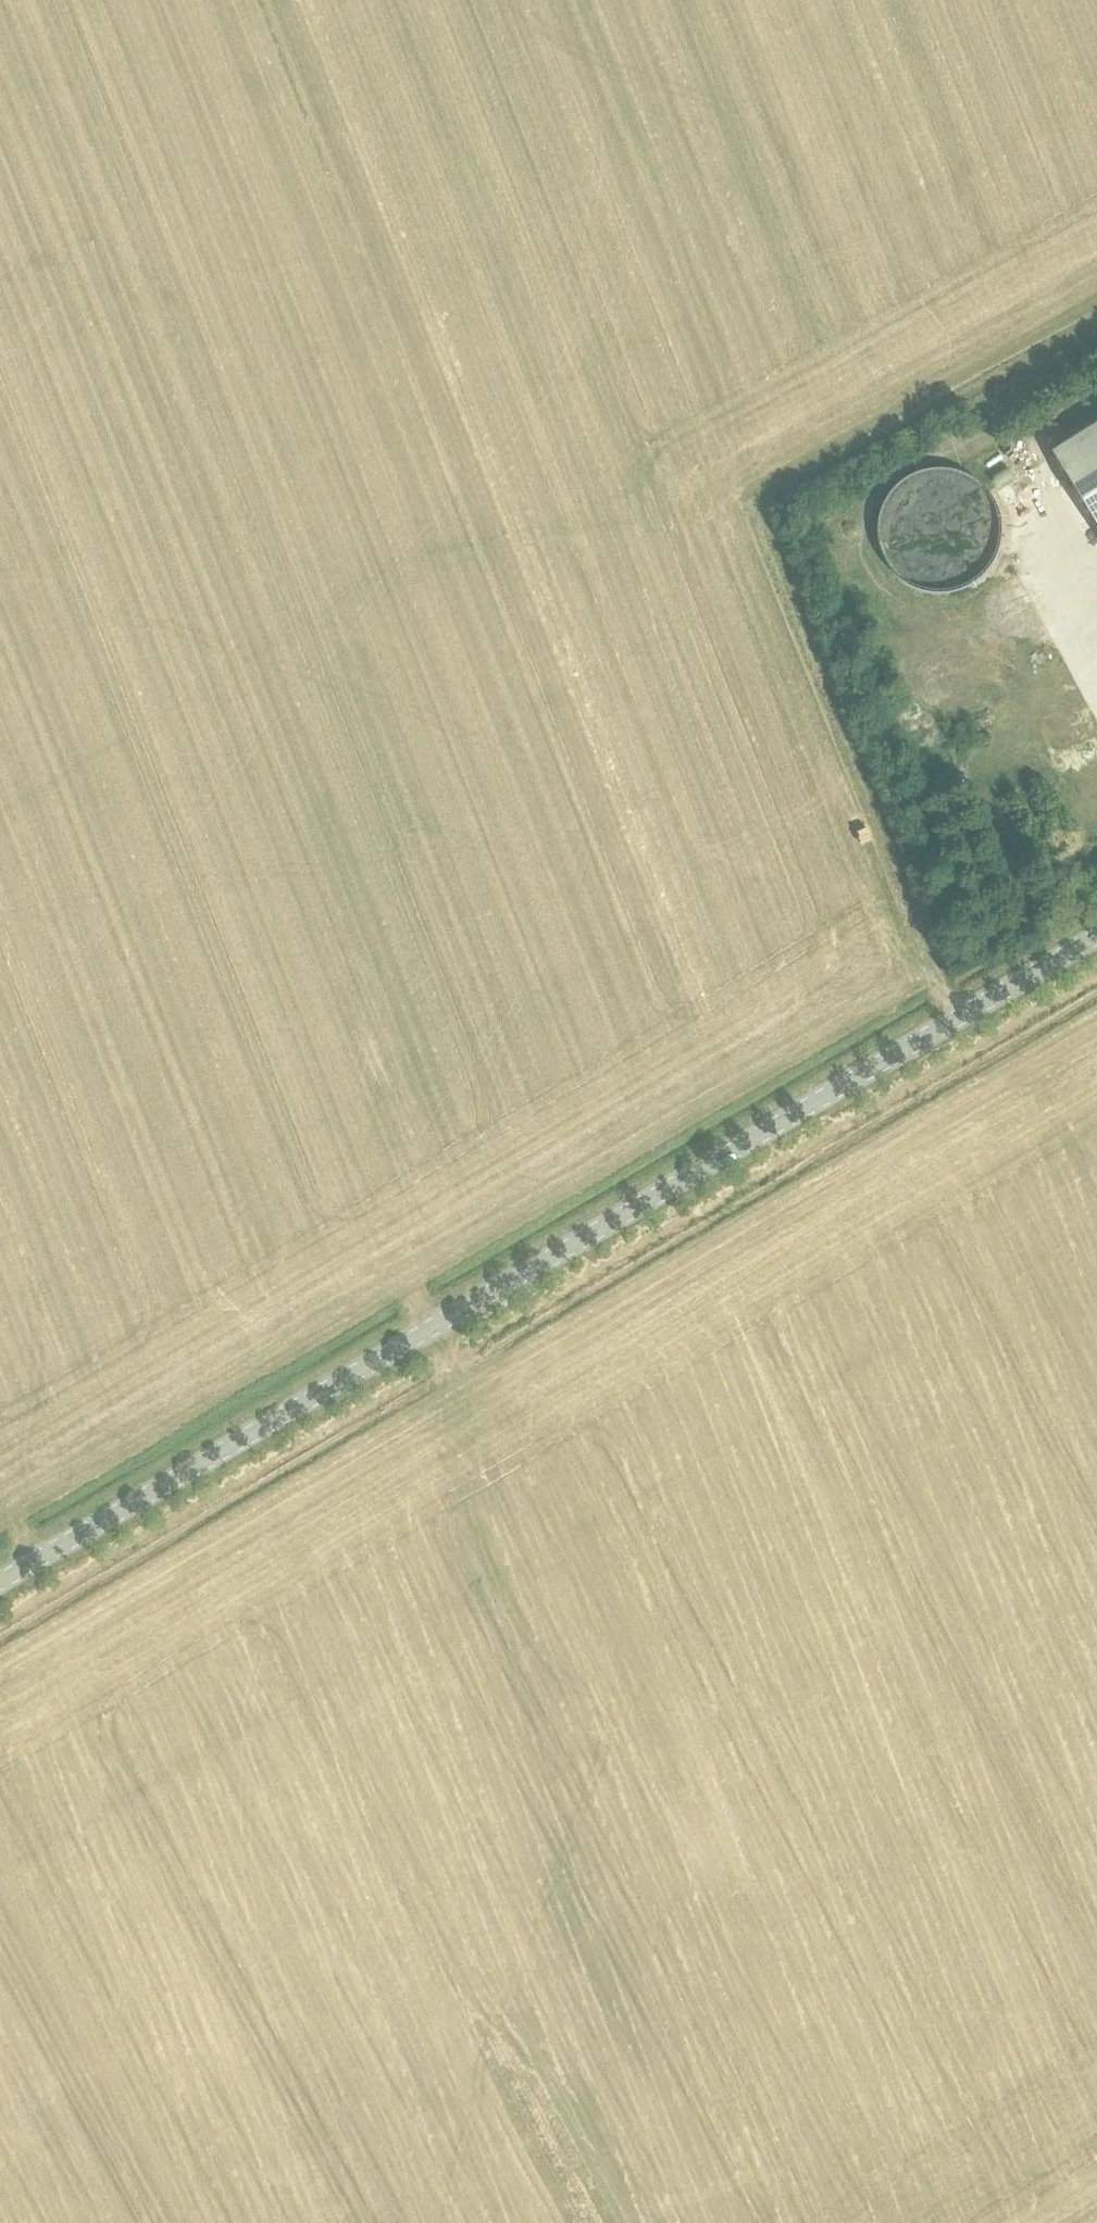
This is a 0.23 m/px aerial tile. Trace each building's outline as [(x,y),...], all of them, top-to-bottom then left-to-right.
[(1059,454),(1096,518),(1096,431),(1059,454)] [(882,559),(891,573),(903,584),(917,591),(933,595),(949,594),(964,589),(977,581),(988,569),(996,555),(999,539),(998,524),(994,509),(986,496),(975,486),(961,478),(947,474),(931,474),(915,478),(901,486),(890,497),(881,511),(877,527),(878,544),(882,559)]
